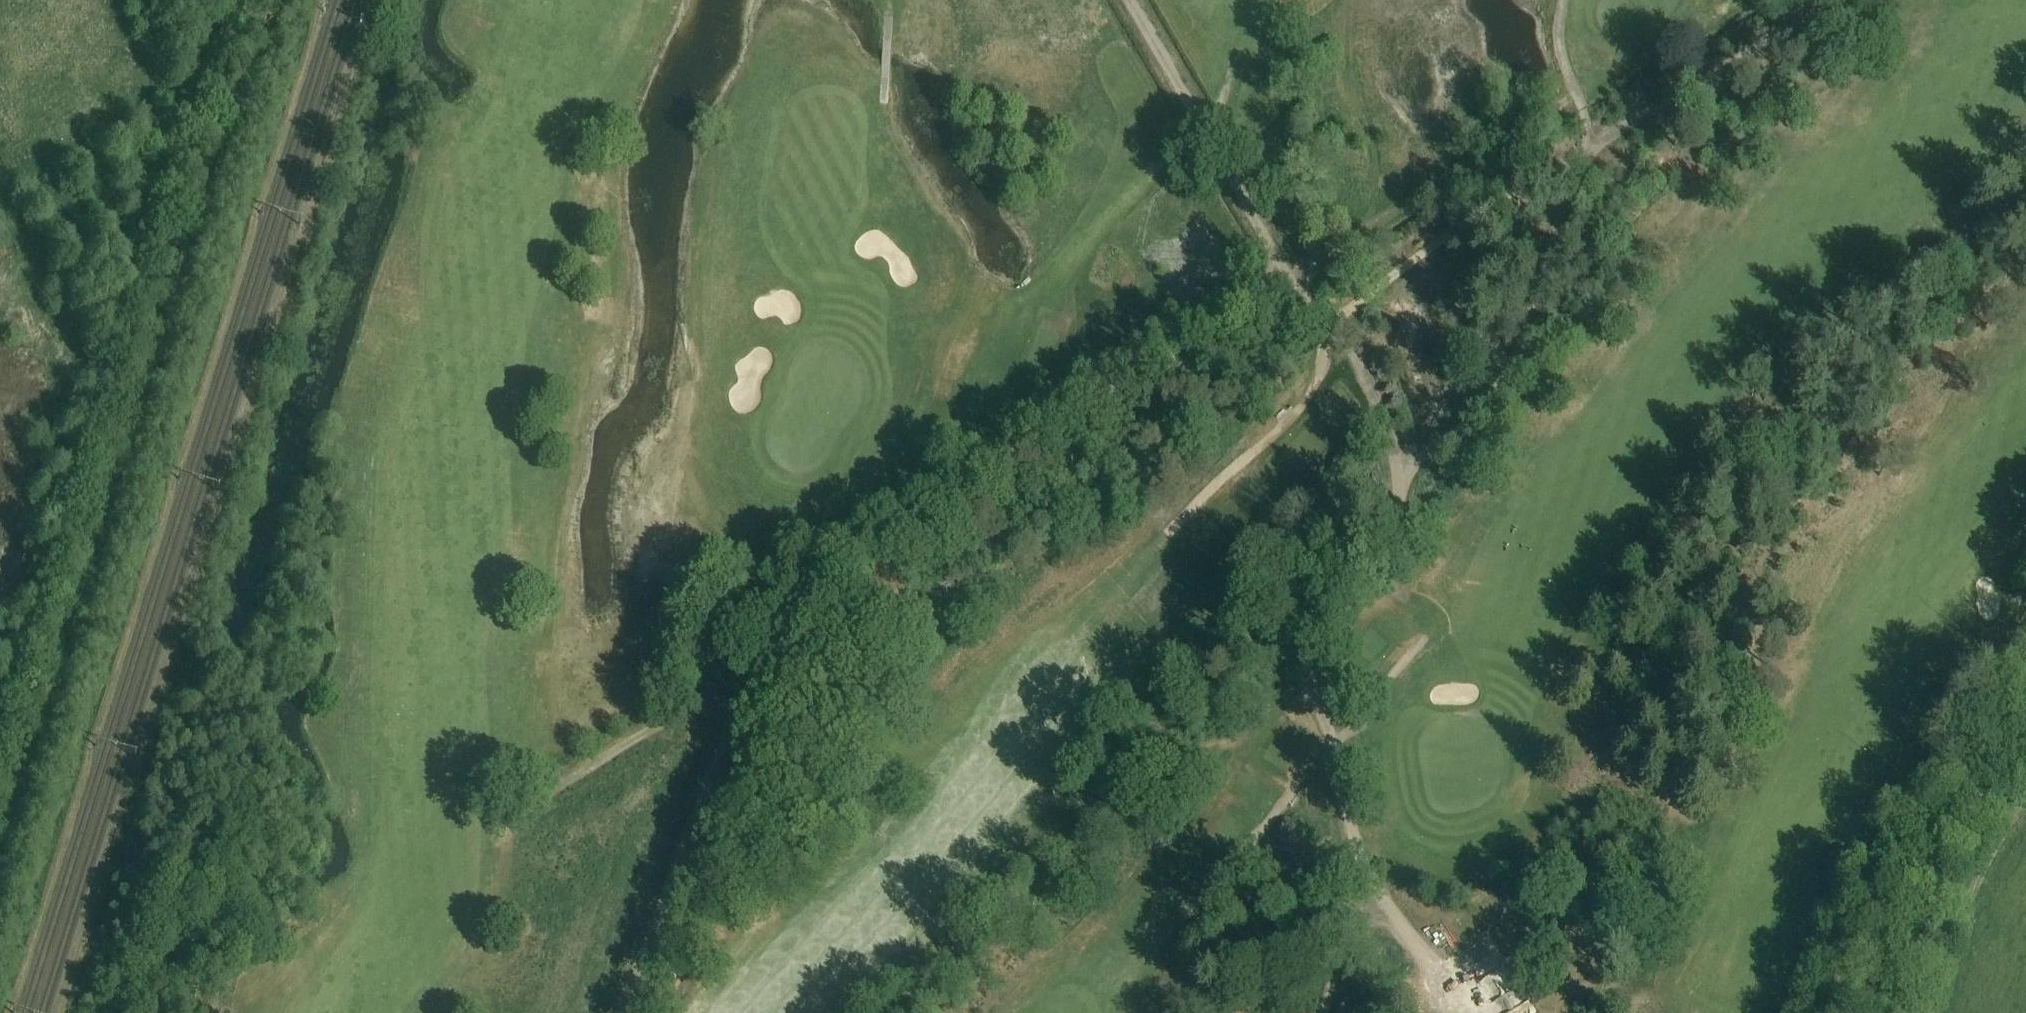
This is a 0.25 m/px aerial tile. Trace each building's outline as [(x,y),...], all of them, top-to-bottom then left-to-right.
[(1537,1008),(1532,999),(1509,1011),(1510,1012),(1527,1012),(1537,1008)]
